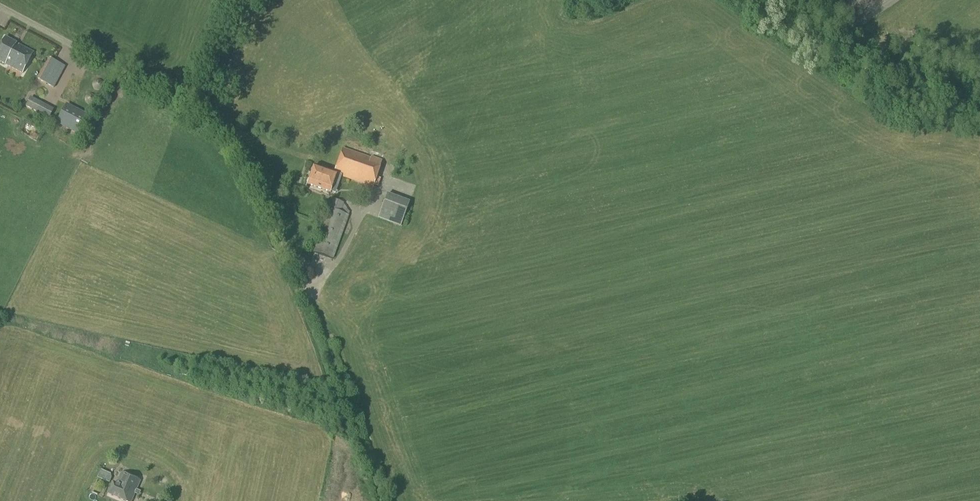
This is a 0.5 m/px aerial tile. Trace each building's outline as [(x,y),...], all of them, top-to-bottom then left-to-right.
[(33,53),(17,44),(6,38),(0,48),(0,62),(6,65),(22,73),(33,53)] [(65,67),(53,61),(50,67),(46,65),(38,80),(54,89),(65,67)] [(49,119),(54,110),(30,98),(25,107),(49,119)] [(78,136),(88,116),(66,104),(56,124),(78,136)] [(34,131),(31,137),(39,139),(41,134),(34,131)] [(311,174),(307,185),(329,193),(332,186),(337,188),(341,177),(373,188),(373,186),(378,187),(381,179),(376,178),(382,160),(371,157),(370,159),(360,155),(343,148),(334,173),(314,166),(311,174)] [(387,194),(378,218),(385,221),(394,197),(387,194)] [(333,259),(348,216),(340,213),(344,203),(332,199),(313,252),(333,259)] [(140,481),(122,473),(116,485),(113,483),(108,494),(124,500),(131,500),(140,481)]
